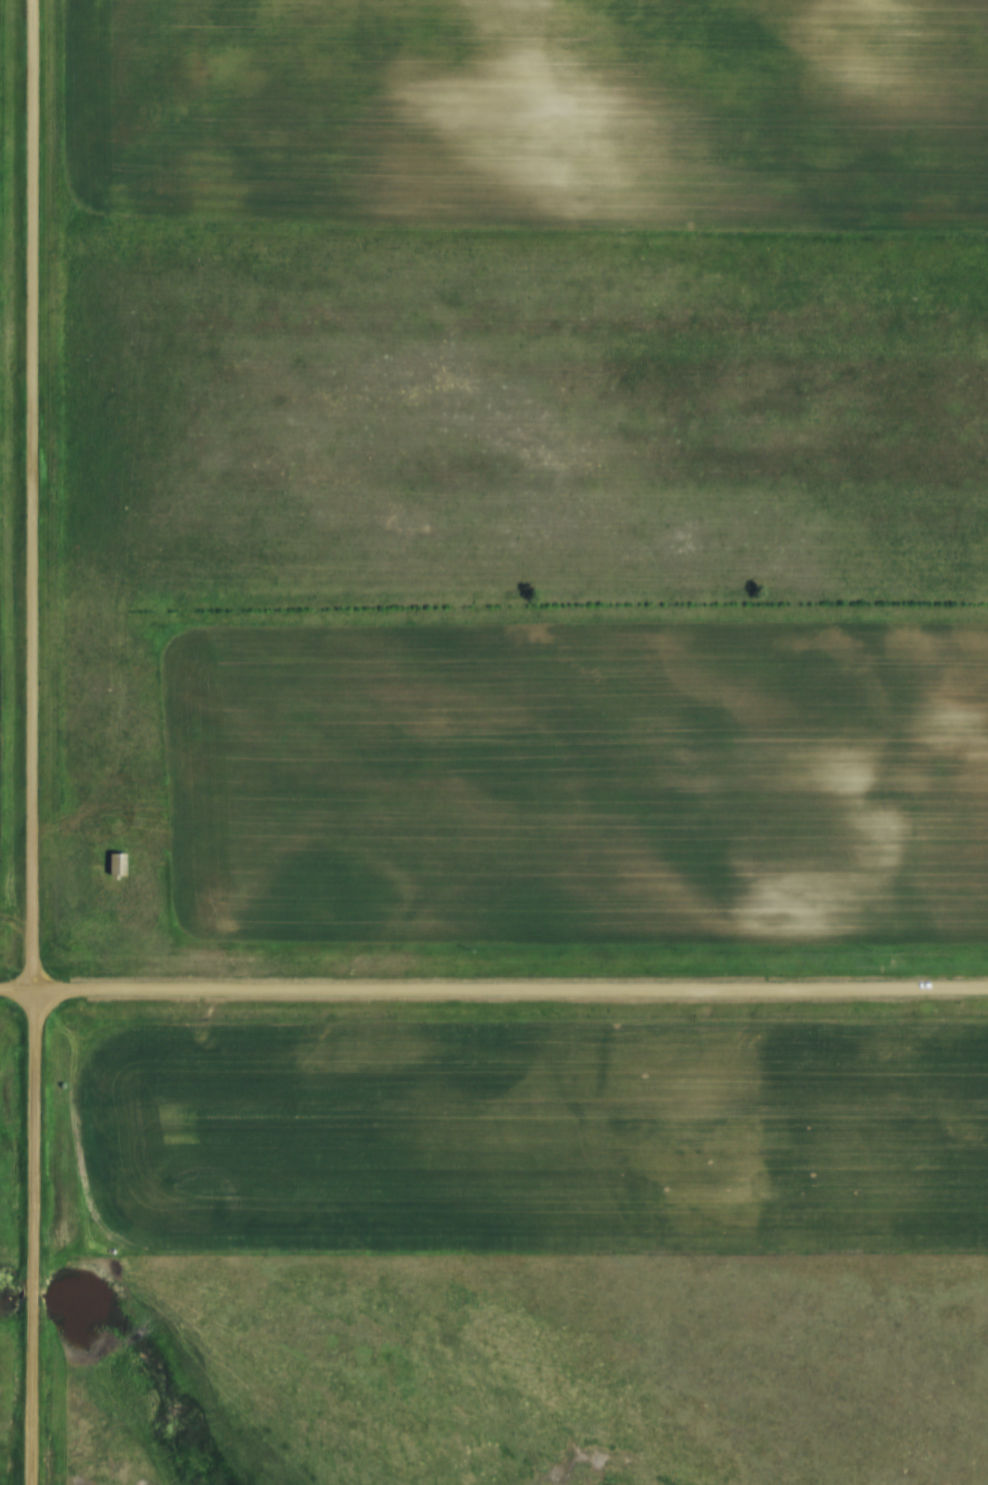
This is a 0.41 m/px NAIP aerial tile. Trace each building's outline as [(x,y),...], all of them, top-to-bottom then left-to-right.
[(106,848),(124,848),(124,868),(106,868),(106,848)]
